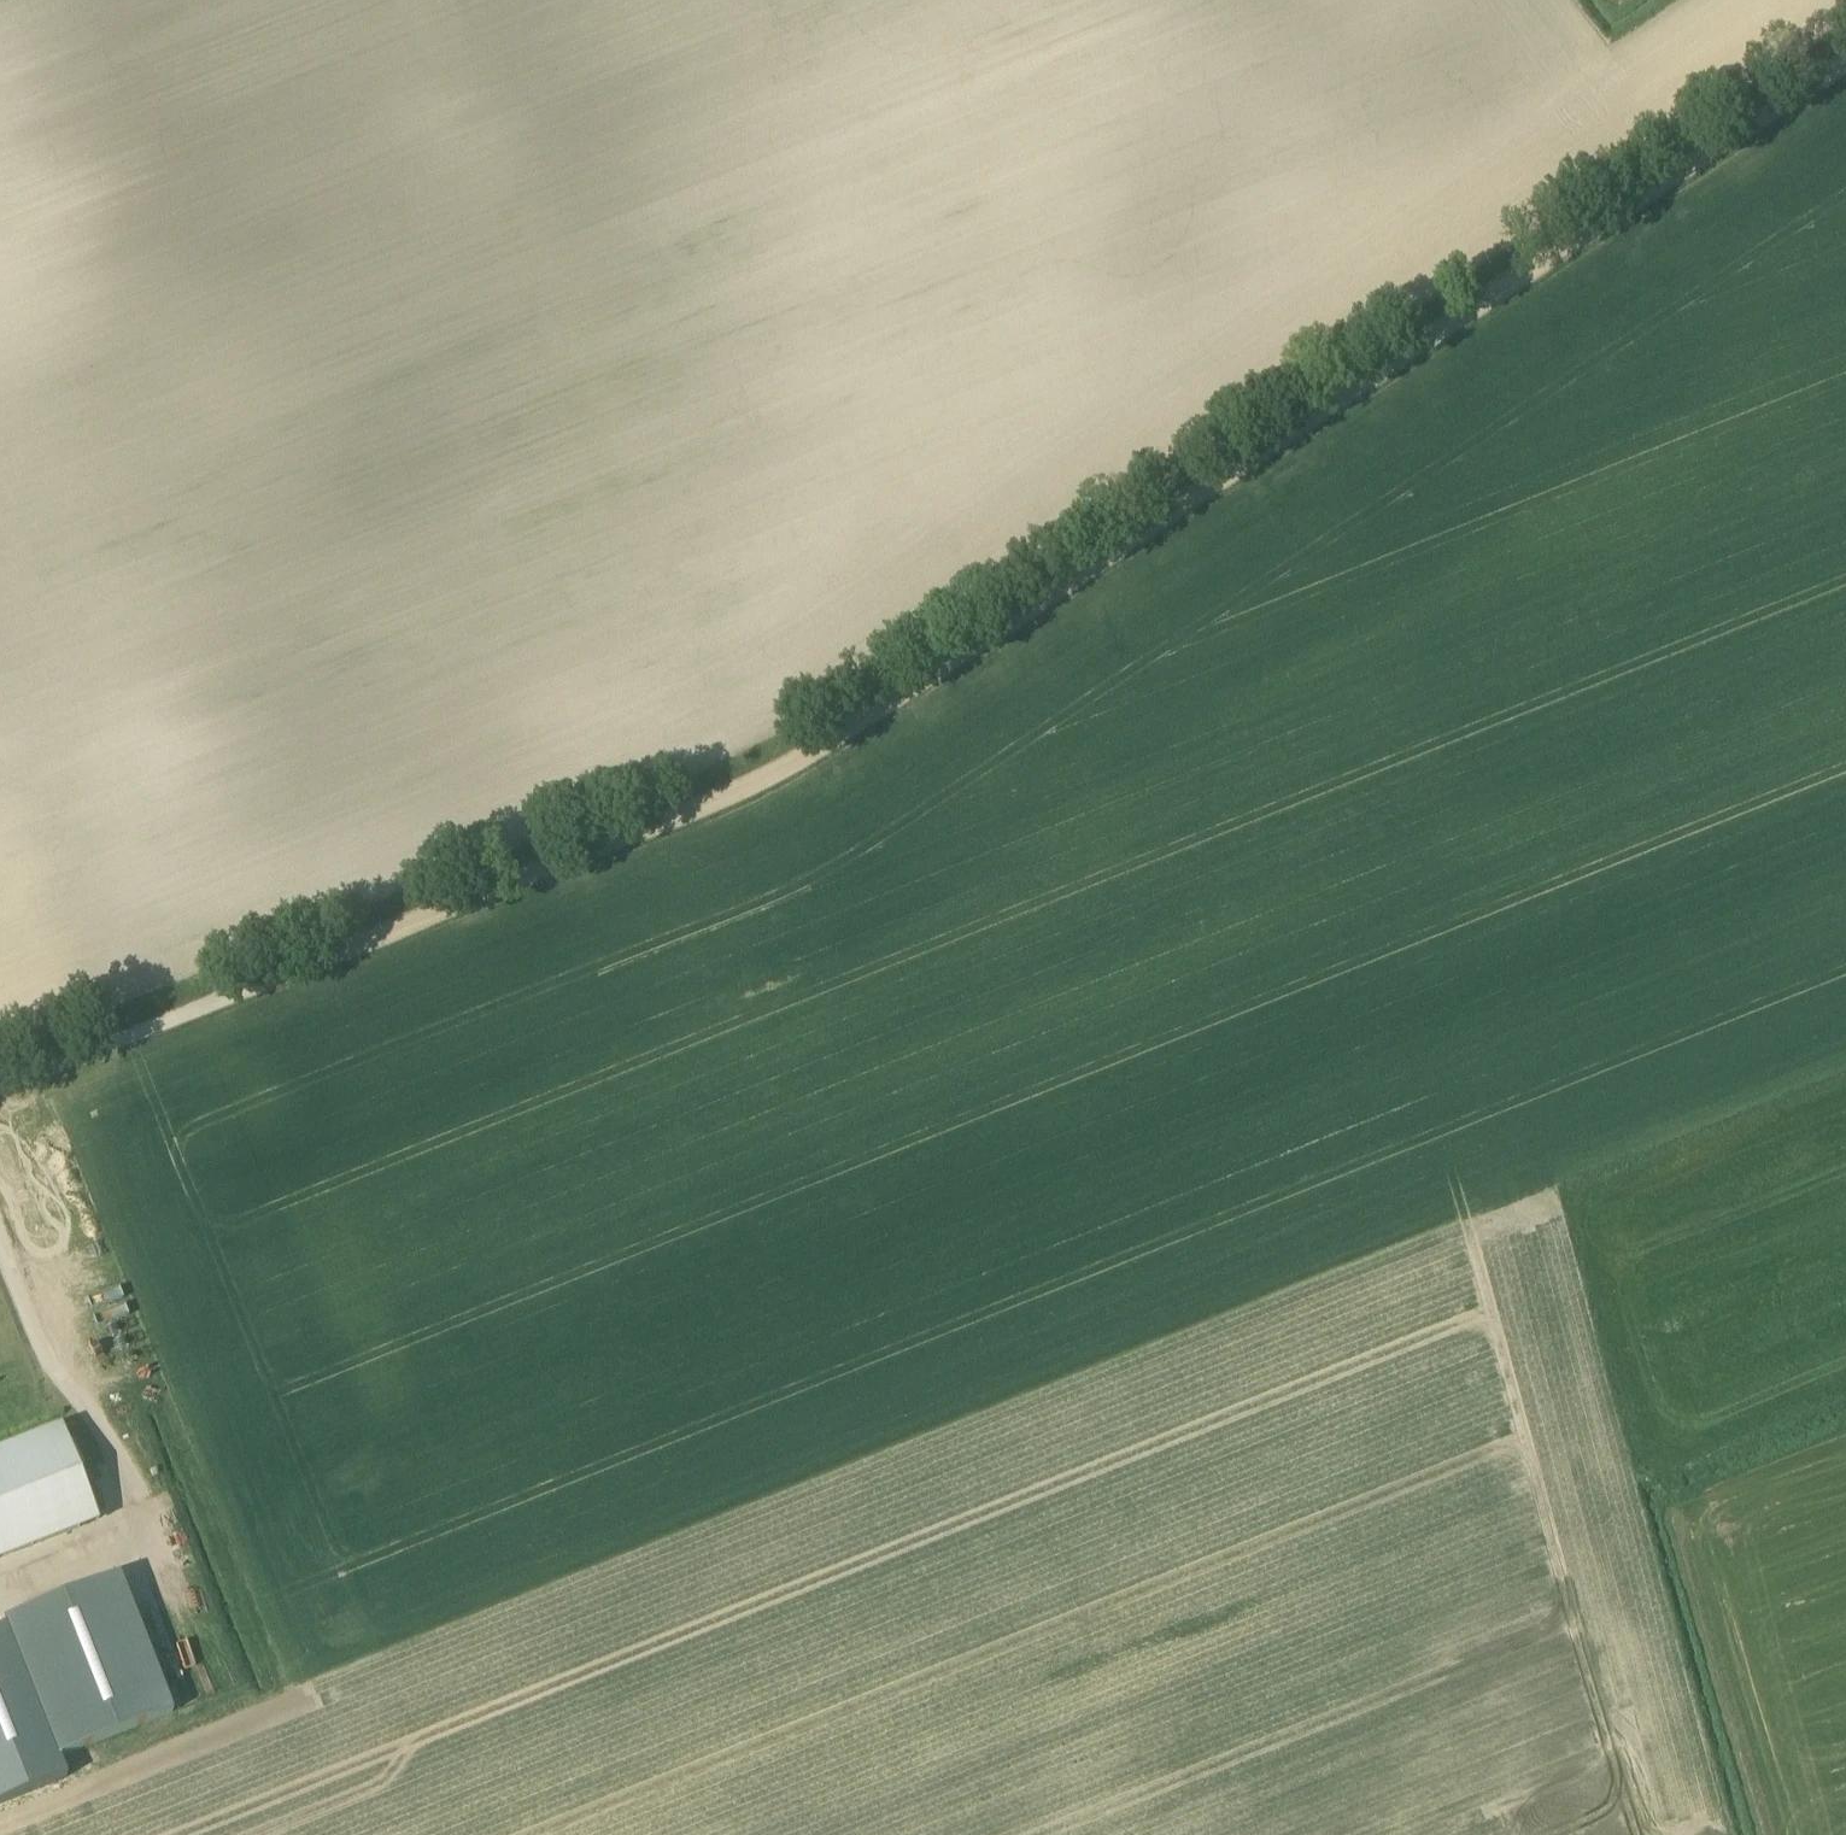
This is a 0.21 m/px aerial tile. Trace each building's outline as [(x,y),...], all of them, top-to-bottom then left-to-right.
[(98,1520),(62,1428),(0,1452),(0,1558),(98,1520)] [(57,1758),(4,1625),(0,1627),(0,1780),(57,1758)]
